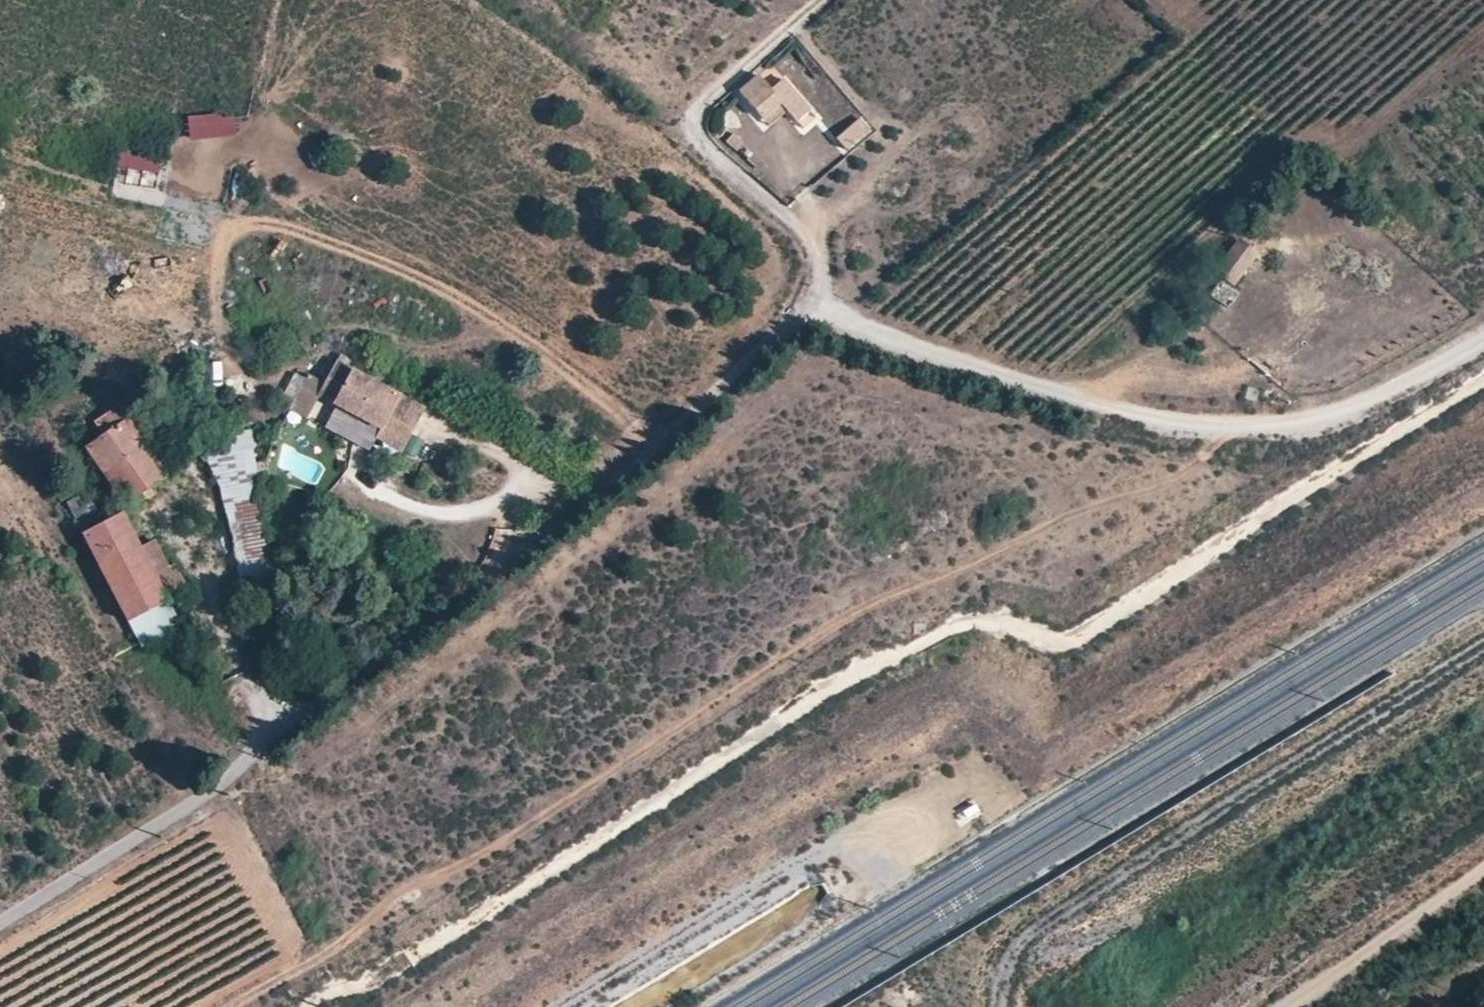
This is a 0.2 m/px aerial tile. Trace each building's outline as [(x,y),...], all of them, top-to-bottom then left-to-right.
[(770,85),(760,73),(742,88),(764,115),(781,101),(798,121),(812,110),(782,76),(770,85)] [(773,125),(789,111),(781,101),(764,115),(773,125)] [(188,115),(189,139),(236,137),(235,113),(188,115)] [(873,131),(863,118),(841,137),(853,149),(873,131)] [(126,182),(159,186),(162,157),(128,154),(126,182)] [(1259,252),(1240,238),(1216,272),(1223,277),(1212,292),(1229,304),(1241,288),(1235,284),(1259,252)] [(321,392),(407,444),(432,400),(346,349),(321,392)] [(85,444),(126,503),(168,473),(136,427),(146,420),(130,397),(95,421),(102,432),(85,444)] [(262,498),(252,449),(208,456),(225,504),(231,502),(244,563),(271,557),(259,499),(262,498)] [(140,542),(122,508),(106,516),(90,486),(58,502),(75,534),(81,531),(126,616),(129,615),(146,607),(175,592),(188,585),(174,558),(168,561),(154,535),(140,542)] [(146,607),(129,615),(138,633),(155,624),(146,607)]
